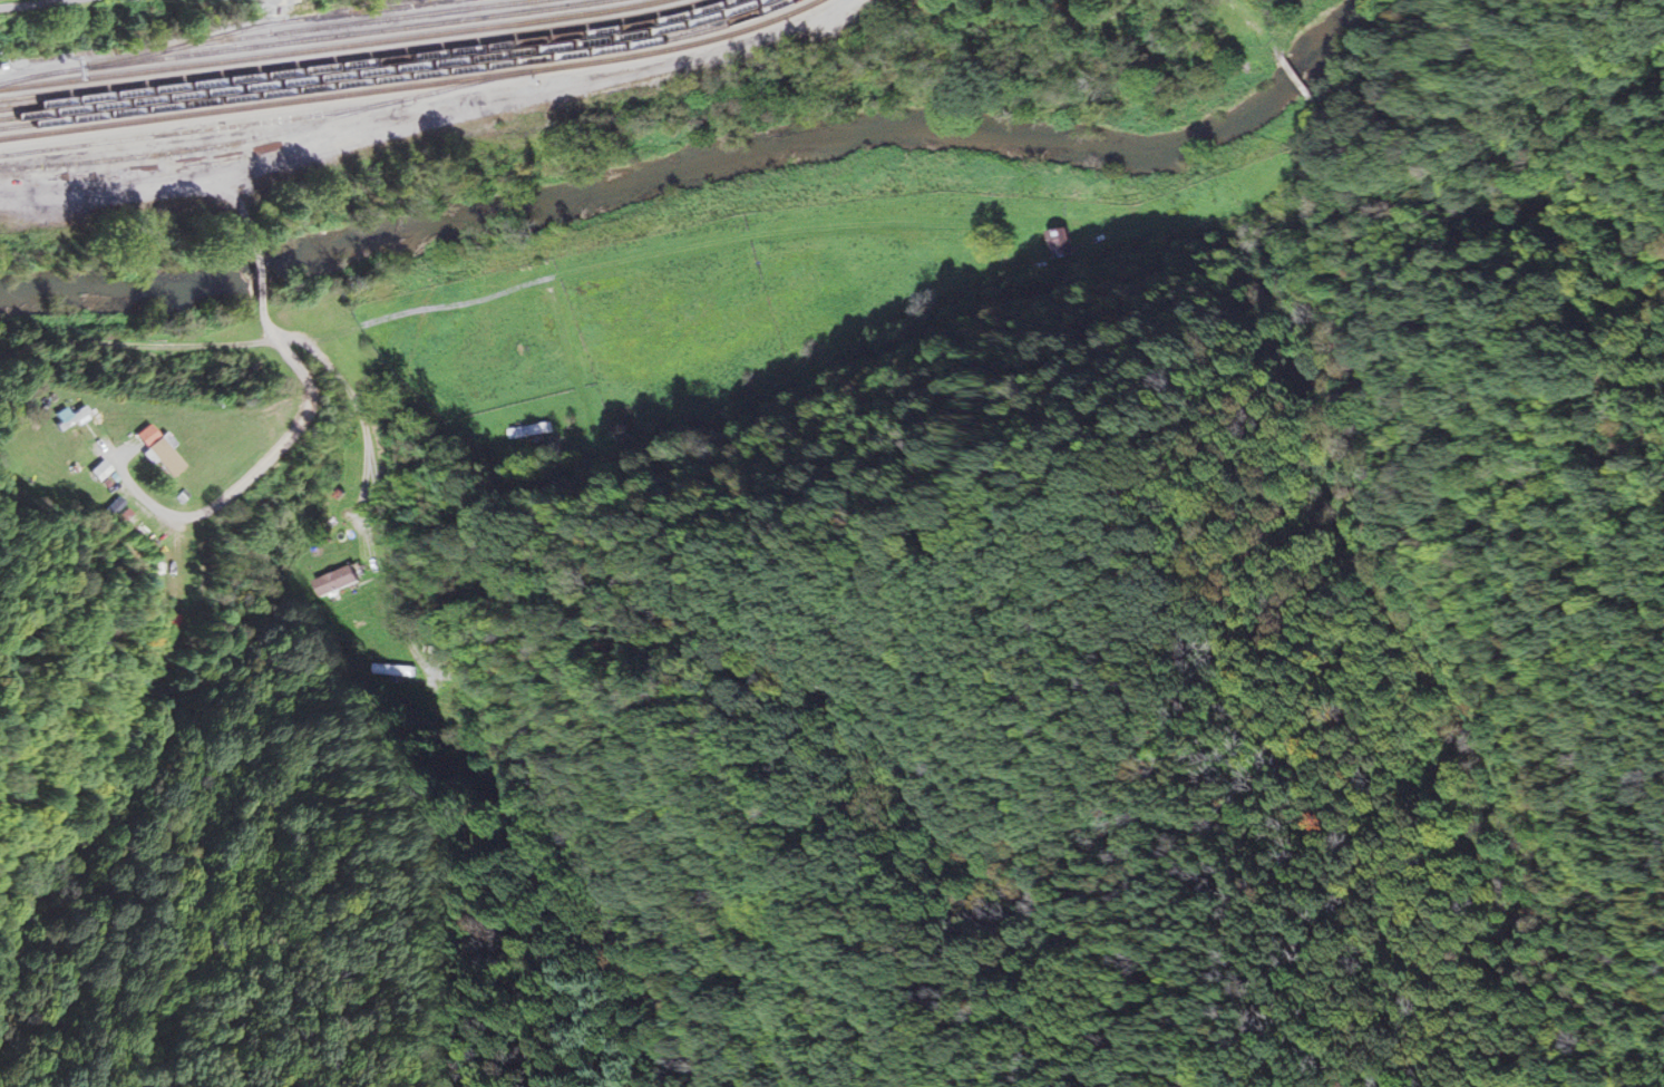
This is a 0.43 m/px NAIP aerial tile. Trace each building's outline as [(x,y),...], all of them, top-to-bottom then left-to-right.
[(1050,231),(1052,259),(1069,258),(1068,230),(1050,231)] [(1035,264),(1032,250),(1014,253),(1016,267),(1035,264)] [(73,413),(68,407),(53,420),(64,432),(90,410),(85,403),(73,413)] [(137,433),(172,476),(186,464),(151,422),(137,433)] [(553,433),(552,423),(511,428),(512,439),(553,433)] [(140,518),(120,499),(106,514),(125,533),(140,518)] [(316,580),(323,597),(363,580),(357,564),(316,580)]
